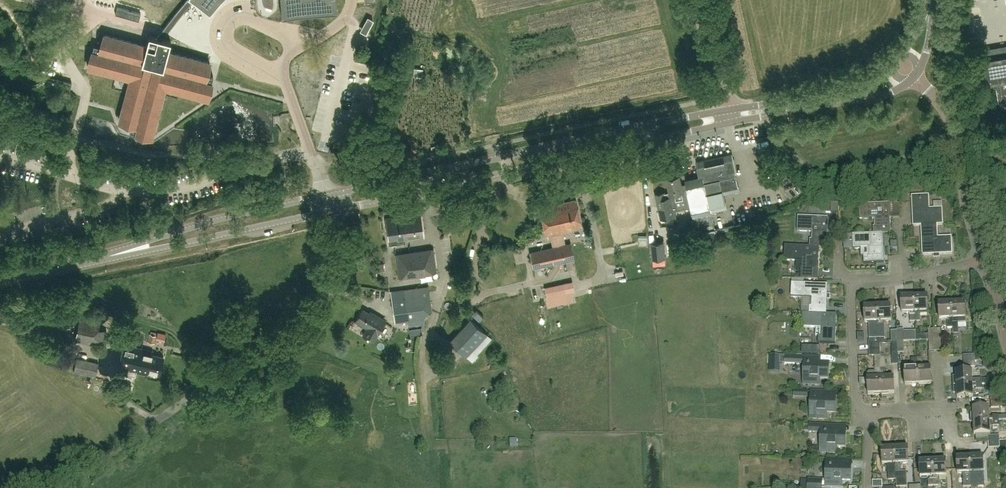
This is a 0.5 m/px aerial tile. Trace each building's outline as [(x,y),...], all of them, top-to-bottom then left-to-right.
[(137,11),(146,13),(149,0),(139,0),(137,11)] [(158,37),(163,38),(191,0),(185,0),(158,37)] [(202,6),(209,12),(210,12),(220,0),(194,0),(202,6)] [(282,16),(337,11),(336,0),(280,0),(282,16)] [(138,21),(140,13),(117,6),(115,14),(138,21)] [(274,37),(275,27),(252,25),(251,34),(274,37)] [(163,38),(158,37),(149,35),(146,46),(104,35),(100,46),(94,45),(92,52),(88,67),(124,76),(127,77),(130,75),(133,81),(130,82),(129,85),(119,121),(131,124),(129,131),(136,133),(151,137),(163,94),(163,91),(162,88),(167,85),(169,88),(171,89),(208,99),(212,84),(214,76),(207,75),(210,63),(168,52),(171,41),(163,38)] [(999,103),(1005,101),(1005,45),(982,49),(988,84),(996,83),(999,103)] [(261,54),(259,59),(272,63),(274,58),(261,54)] [(732,153),(696,161),(699,176),(706,207),(710,206),(712,212),(712,213),(728,210),(724,194),(739,191),(735,174),(737,174),(732,153)] [(712,212),(710,206),(706,207),(699,176),(685,179),(687,186),(683,187),(682,184),(681,184),(680,176),(667,178),(670,192),(664,193),(664,192),(655,194),(660,218),(676,215),(675,209),(677,209),(677,208),(691,205),(693,216),(694,216),(712,212)] [(912,195),(913,226),(921,225),(937,225),(943,224),(942,208),(930,208),(929,195),(912,195)] [(557,239),(555,233),(573,229),(572,228),(582,226),(575,198),(559,202),(558,201),(539,205),(546,235),(550,234),(552,240),(557,239)] [(891,232),(890,218),(890,203),(859,204),(860,219),(875,218),(875,226),(873,226),(874,233),(883,233),(891,232)] [(712,213),(712,212),(694,216),(698,232),(698,231),(703,230),(705,238),(743,230),(742,224),(715,230),(712,213)] [(404,240),(423,237),(420,213),(385,218),(389,244),(404,242),(404,240)] [(810,246),(819,246),(827,247),(829,217),(798,216),(797,231),(813,231),(812,239),(810,239),(810,246)] [(937,225),(921,225),(922,255),(952,254),(952,236),(938,237),(937,225)] [(688,231),(691,244),(699,242),(696,229),(688,231)] [(874,233),(853,234),(853,248),(860,248),(868,248),(869,256),(864,256),(864,263),(885,262),(884,262),(884,255),(883,233),(874,233)] [(651,243),(653,259),(666,258),(664,242),(651,243)] [(574,259),(570,243),(530,252),(534,268),(574,259)] [(801,260),(801,278),(818,279),(819,246),(810,246),(785,245),(784,259),(801,260)] [(399,277),(437,272),(434,249),(396,254),(399,277)] [(566,292),(564,282),(544,287),(546,297),(566,292)] [(792,282),(791,297),(810,298),(812,298),(812,306),(810,306),(809,313),(827,313),(828,284),(792,282)] [(424,311),(432,310),(429,286),(405,289),(409,322),(425,319),(424,311)] [(405,289),(394,291),(398,323),(409,322),(405,289)] [(910,322),(915,321),(914,296),(901,297),(902,313),(910,312),(910,322)] [(928,296),(914,296),(915,321),(921,321),(920,312),(928,312),(928,296)] [(952,302),(939,303),(939,319),(949,319),(949,322),(948,322),(948,328),(953,328),(952,302)] [(965,302),(952,302),(953,328),(958,327),(958,322),(966,322),(965,302)] [(879,343),(877,304),(877,306),(864,306),(865,322),(869,322),(870,338),(869,342),(869,350),(880,349),(880,344),(880,343),(879,343)] [(891,305),(886,305),(885,304),(877,304),(879,343),(880,343),(880,344),(884,344),(884,338),(883,321),(891,321),(891,305)] [(385,320),(381,318),(373,313),(372,315),(362,309),(355,321),(367,329),(363,335),(373,341),(385,320)] [(473,313),(478,319),(483,315),(478,309),(473,313)] [(99,328),(101,316),(101,315),(81,310),(74,341),(103,347),(107,330),(99,328)] [(802,312),(802,327),(816,327),(816,336),(818,336),(818,342),(824,343),(829,343),(836,343),(837,314),(827,313),(809,313),(802,312)] [(487,334),(478,326),(470,319),(450,341),(466,357),(483,338),(487,334)] [(409,331),(417,333),(418,326),(410,324),(409,331)] [(903,330),(897,330),(898,342),(904,341),(908,341),(916,341),(916,330),(903,331),(903,330)] [(154,343),(156,335),(149,333),(147,341),(154,343)] [(124,345),(118,368),(126,370),(125,373),(136,376),(137,372),(147,375),(148,372),(159,374),(163,357),(151,354),(152,351),(124,345)] [(868,394),(882,394),(880,357),(879,356),(881,356),(880,349),(869,350),(870,356),(875,356),(875,369),(875,371),(869,372),(868,373),(868,378),(868,394)] [(783,356),(771,356),(770,371),(779,372),(779,363),(783,363),(783,356)] [(785,356),(784,363),(805,364),(804,384),(821,384),(821,378),(828,378),(829,364),(820,364),(816,364),(816,358),(819,358),(819,357),(805,357),(785,356)] [(885,357),(880,357),(882,394),(895,393),(894,377),(884,377),(884,374),(886,374),(885,357)] [(95,377),(98,363),(77,358),(73,372),(95,377)] [(918,384),(917,359),(912,359),(912,368),(904,369),(905,385),(918,384)] [(923,359),(917,359),(918,384),(932,383),(931,367),(921,368),(921,365),(923,365),(923,359)] [(956,377),(953,377),(954,385),(982,384),(982,378),(973,379),(972,371),(956,371),(956,377)] [(513,387),(504,377),(495,385),(505,395),(513,387)] [(982,384),(954,385),(954,393),(957,393),(957,398),(973,397),(973,387),(976,387),(976,389),(982,389),(982,384)] [(812,391),(811,418),(827,418),(828,412),(835,412),(835,398),(823,398),(823,392),(826,392),(826,391),(812,391)] [(973,408),(974,421),(999,420),(999,415),(990,415),(989,407),(973,408)] [(999,420),(974,421),(974,434),(976,434),(990,434),(990,424),(993,424),(993,426),(999,425),(999,420)] [(835,446),(845,446),(846,432),(833,432),(833,426),(836,426),(836,425),(810,424),(810,431),(822,432),(821,452),(837,452),(835,452),(835,446)] [(908,447),(895,448),(896,473),(901,473),(901,466),(899,466),(899,463),(909,463),(908,447)] [(896,480),(896,473),(895,448),(882,448),(882,464),(888,464),(889,480),(896,480)] [(970,457),(971,482),(977,482),(976,472),(984,472),(983,456),(970,457)] [(972,487),(971,482),(970,457),(957,457),(958,473),(962,473),(963,487),(972,487)] [(827,459),(826,486),(843,486),(843,480),(850,480),(851,466),(841,466),(841,459),(827,459)] [(929,486),(934,486),(933,460),(920,461),(920,477),(928,477),(929,486)] [(933,460),(934,486),(939,485),(939,476),(947,476),(946,460),(933,460)] [(896,473),(896,480),(897,487),(907,487),(906,472),(901,473),(896,473)]
